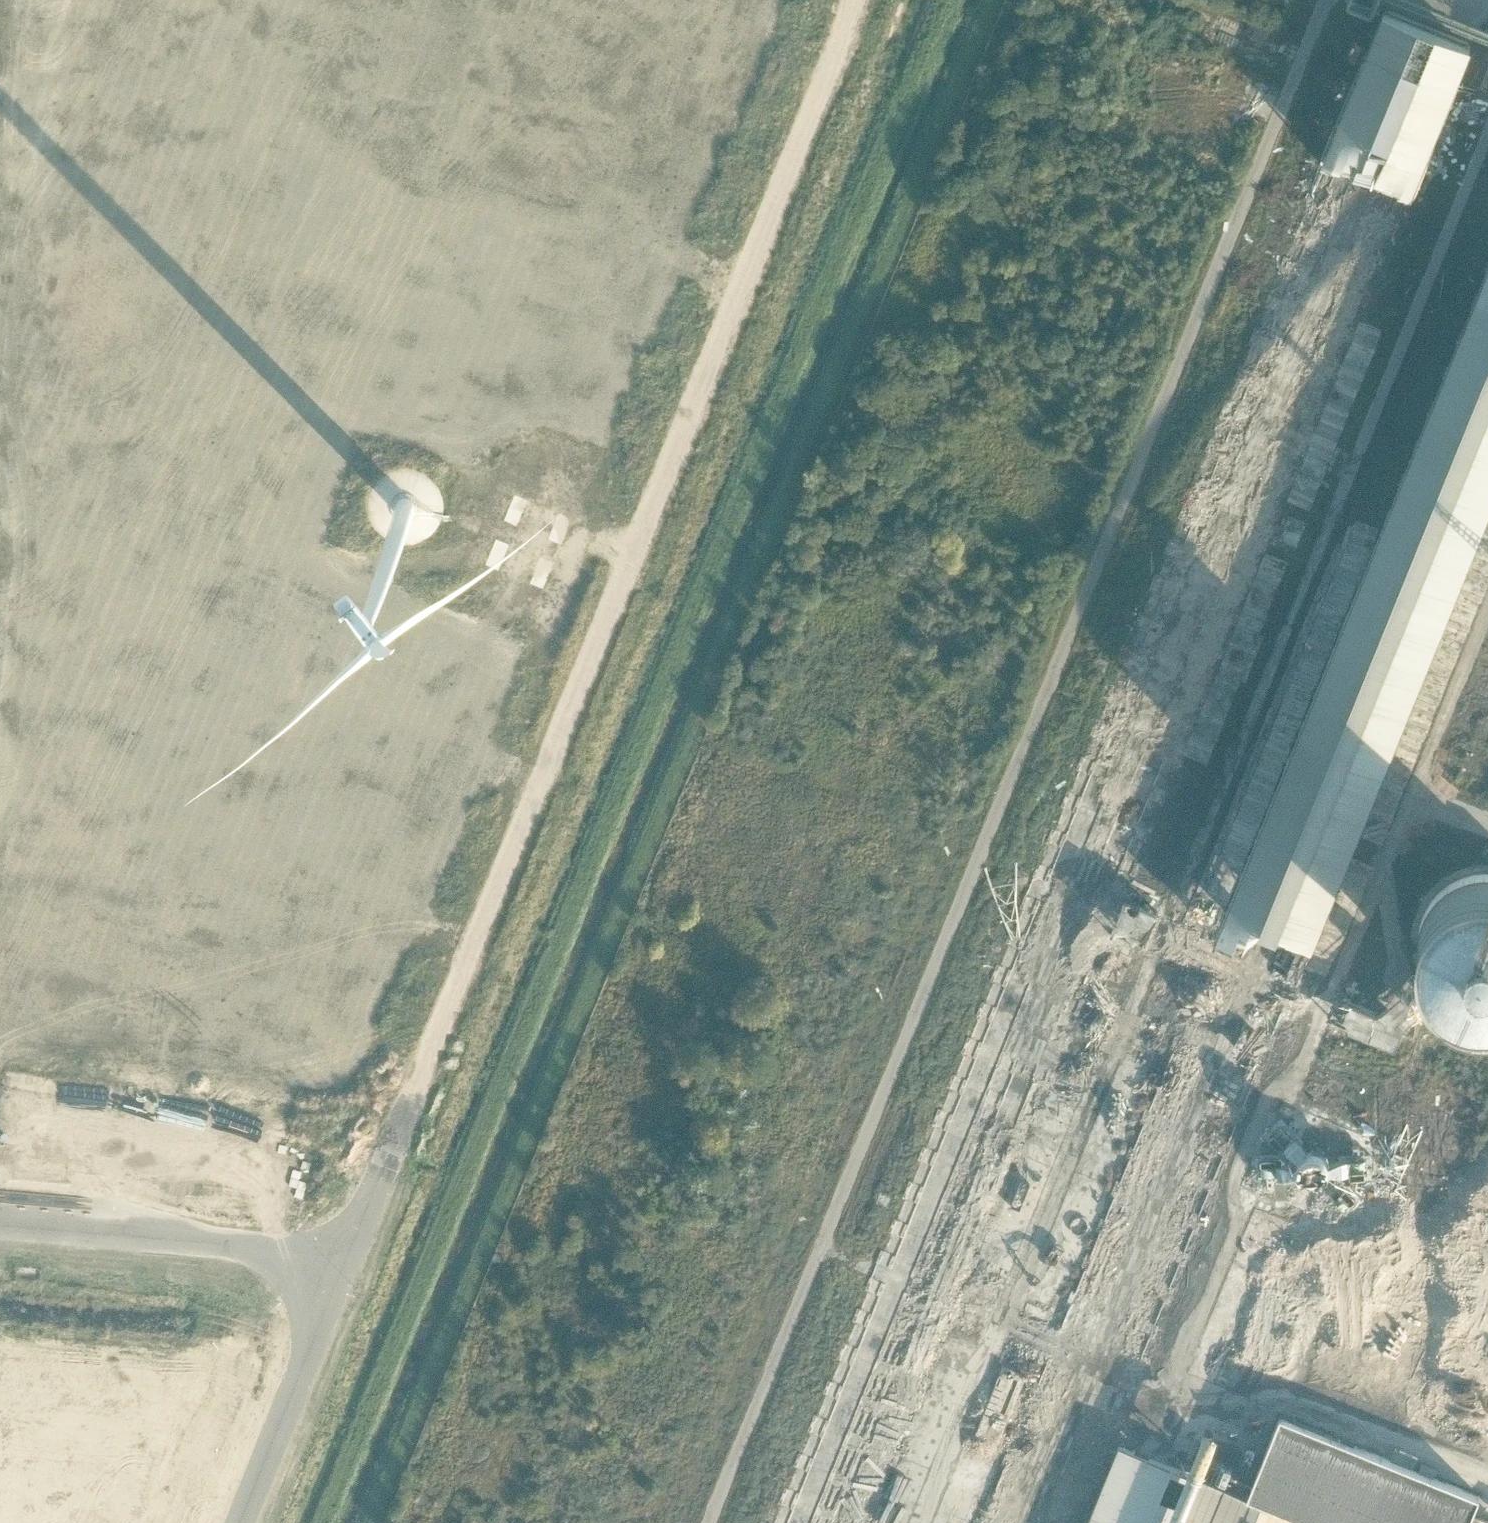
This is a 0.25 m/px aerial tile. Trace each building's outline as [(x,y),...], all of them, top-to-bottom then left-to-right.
[(1474,24),(1401,0),(1379,0),(1084,882),(1176,913),(1474,24)] [(396,501),(395,505),(396,508),(398,512),(401,514),(405,515),(408,514),(411,512),(414,509),(415,505),(414,502),(412,498),(409,496),(405,495),(401,496),(398,498),(396,501)] [(1107,902),(1017,872),(799,1522),(898,1522),(1107,902)] [(1374,1154),(1320,1149),(1295,1127),(1282,1142),(1281,1145),(1266,1163),(1251,1161),(1251,1165),(1238,1196),(1259,1198),(1258,1210),(1268,1199),(1276,1207),(1289,1208),(1290,1191),(1311,1193),(1310,1206),(1317,1207),(1351,1221),(1350,1223),(1374,1198),(1381,1204),(1382,1199),(1389,1191),(1391,1166),(1380,1157),(1374,1154)] [(1294,1417),(1269,1492),(1213,1473),(1197,1522),(1487,1522),(1487,1481),(1294,1417)]
